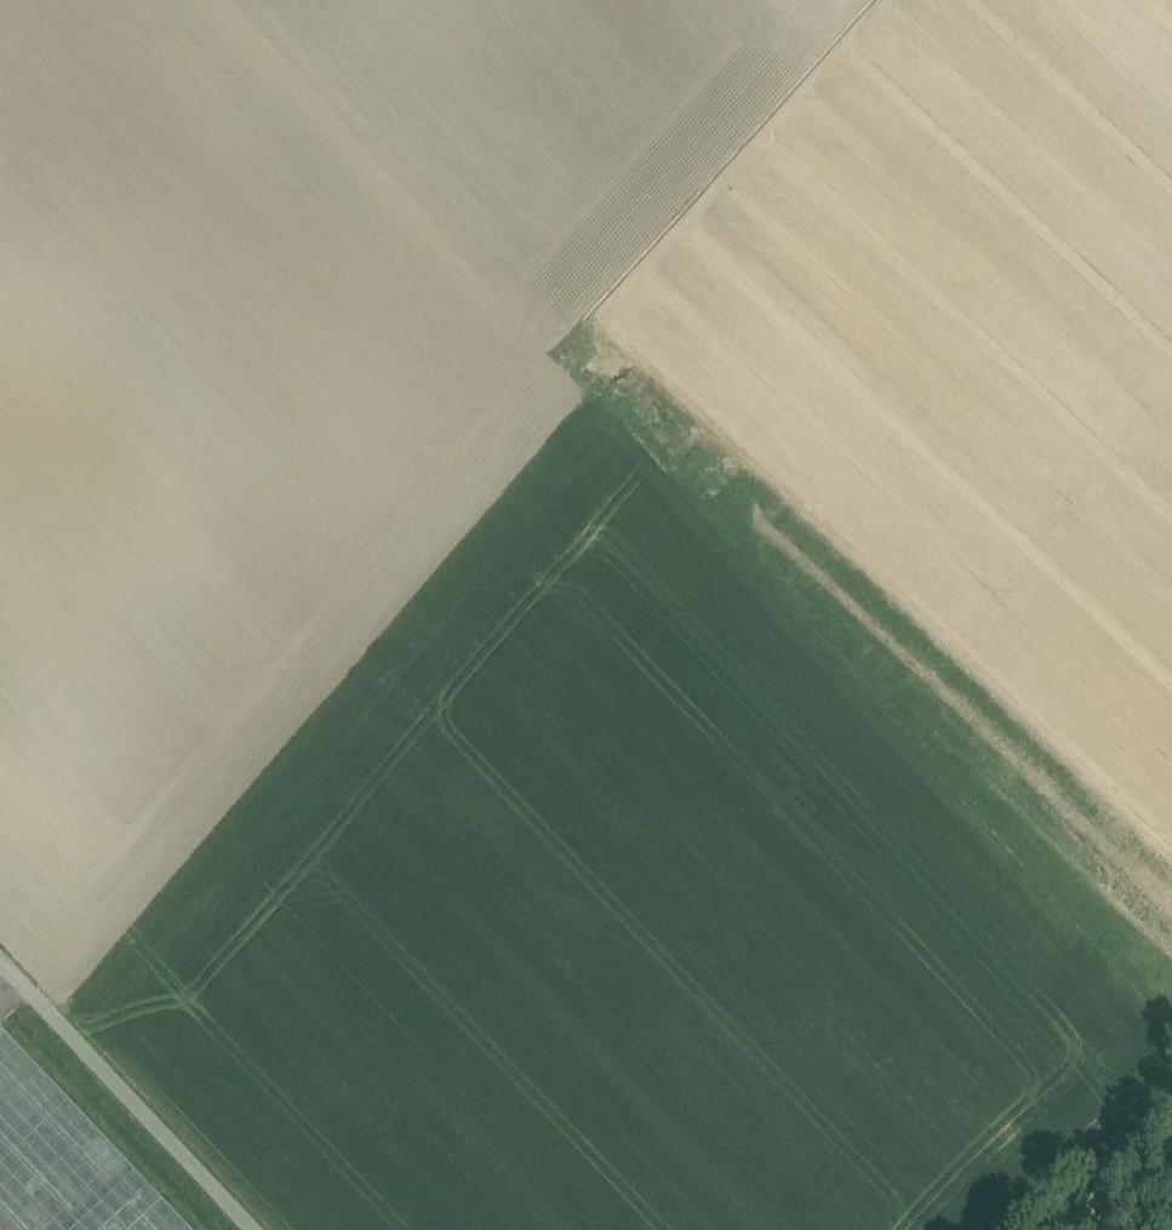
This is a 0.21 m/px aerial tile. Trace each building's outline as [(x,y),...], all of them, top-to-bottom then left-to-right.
[(2,1031),(0,1033),(0,1229),(190,1229),(2,1031)]
